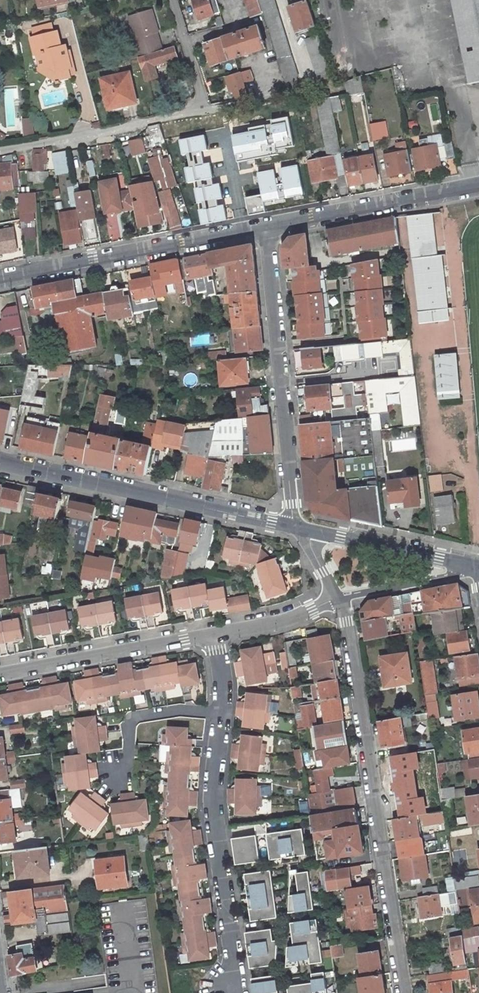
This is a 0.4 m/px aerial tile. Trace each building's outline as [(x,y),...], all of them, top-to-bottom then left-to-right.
[(209,0),(193,0),(200,19),(214,15),(212,9),(219,7),(217,0),(211,0),(209,0)] [(263,13),(259,0),(245,0),(251,17),(263,13)] [(263,13),(278,58),(292,55),(274,0),(259,0),(263,13)] [(478,82),(478,0),(452,0),(469,84),(478,82)] [(298,31),(316,25),(308,1),(289,7),(298,31)] [(139,47),(141,57),(159,51),(154,34),(157,33),(158,33),(151,9),(129,16),(139,47)] [(218,26),(224,24),(222,16),(215,18),(218,26)] [(196,24),(198,31),(210,28),(207,20),(196,24)] [(33,28),(36,37),(53,33),(51,24),(33,28)] [(266,48),(259,26),(204,44),(212,66),(266,48)] [(66,45),(61,46),(58,32),(53,33),(36,37),(31,39),(35,54),(37,54),(41,68),(49,66),(57,70),(59,79),(70,76),(70,75),(68,68),(71,67),(67,51),(66,45)] [(157,33),(154,34),(159,51),(162,50),(157,33)] [(306,39),(320,80),(332,76),(319,35),(306,39)] [(178,58),(174,46),(162,50),(159,51),(141,57),(140,57),(147,81),(158,77),(154,65),(178,58)] [(140,57),(141,57),(139,47),(115,55),(117,64),(140,57)] [(298,76),(292,55),(278,58),(287,86),(298,83),(296,77),(298,76)] [(361,76),(380,71),(378,63),(358,67),(360,76),(361,76)] [(41,68),(38,68),(39,71),(57,81),(59,81),(59,79),(57,70),(49,66),(41,68)] [(103,79),(109,108),(136,102),(130,73),(103,79)] [(237,100),(248,97),(240,73),(230,76),(237,100)] [(360,76),(346,82),(349,95),(364,93),(361,76),(360,76)] [(342,155),(333,112),(330,97),(329,91),(318,93),(320,100),(317,100),(328,157),(342,155)] [(340,96),(330,97),(333,112),(342,110),(340,96)] [(301,117),(307,115),(304,102),(298,103),(301,117)] [(218,133),(216,121),(197,124),(200,137),(206,136),(218,133)] [(380,123),(370,125),(373,140),(383,138),(382,138),(380,124),(380,123)] [(386,123),(380,124),(382,138),(388,136),(386,123)] [(176,154),(168,124),(160,126),(169,156),(176,154)] [(190,125),(192,138),(198,137),(196,124),(190,125)] [(221,149),(218,133),(206,136),(209,151),(221,149)] [(140,134),(131,136),(134,148),(143,146),(140,134)] [(437,145),(443,144),(441,134),(427,137),(428,139),(429,147),(437,145)] [(428,139),(420,140),(421,148),(413,150),(417,170),(426,169),(432,167),(441,166),(440,161),(437,145),(429,147),(428,139)] [(447,160),(455,158),(452,142),(443,144),(447,160)] [(447,160),(443,144),(437,145),(440,161),(447,160)] [(44,163),(47,163),(47,149),(34,150),(34,154),(33,154),(34,172),(44,171),(44,163)] [(402,173),(412,171),(408,151),(385,155),(389,176),(398,174),(402,173)] [(56,174),(71,171),(70,164),(67,152),(53,154),(56,174)] [(176,181),(184,179),(176,155),(171,157),(173,166),(172,167),(175,178),(176,181)] [(313,183),(346,176),(342,155),(328,157),(309,161),(313,183)] [(379,180),(374,155),(358,158),(345,161),(350,186),(379,180)] [(172,167),(170,167),(168,159),(162,160),(161,156),(148,159),(155,181),(162,179),(163,181),(167,180),(167,181),(175,178),(172,167)] [(19,187),(17,163),(0,165),(0,170),(0,174),(0,190),(13,189),(19,187)] [(30,173),(30,181),(48,180),(48,173),(30,173)] [(116,180),(100,184),(107,214),(116,212),(121,211),(134,208),(131,196),(120,199),(119,194),(116,180)] [(178,218),(179,218),(170,190),(159,193),(163,206),(164,205),(171,228),(179,225),(178,218)] [(91,191),(76,194),(80,219),(86,218),(90,241),(99,239),(96,225),(99,224),(96,207),(94,205),(91,191)] [(33,193),(19,194),(21,220),(21,221),(33,220),(33,212),(35,212),(33,193)] [(138,216),(137,217),(139,227),(162,222),(158,202),(136,206),(138,216)] [(76,211),(61,214),(66,245),(81,242),(76,211)] [(433,213),(408,216),(410,233),(413,233),(415,249),(411,250),(420,324),(445,321),(443,309),(449,308),(442,255),(438,255),(435,255),(431,224),(434,223),(433,213)] [(397,217),(326,231),(331,256),(354,251),(355,255),(360,254),(359,250),(400,242),(397,217)] [(17,250),(13,228),(0,230),(0,253),(17,250)] [(253,245),(209,254),(212,268),(223,265),(222,263),(229,261),(232,294),(257,291),(253,245)] [(209,254),(185,258),(189,279),(213,274),(212,268),(209,254)] [(185,258),(179,259),(183,280),(189,279),(185,258)] [(377,259),(353,264),(354,279),(356,279),(359,306),(357,306),(359,322),(360,322),(362,343),(387,341),(385,318),(383,318),(382,304),(383,304),(380,275),(379,275),(377,259)] [(150,265),(141,267),(143,279),(152,277),(151,275),(150,265)] [(320,279),(319,271),(317,271),(316,266),(308,267),(308,266),(294,267),(295,281),(294,281),(295,295),(297,294),(300,324),(298,324),(300,339),(325,336),(323,323),(325,322),(322,293),(320,293),(319,280),(320,279)] [(151,275),(152,277),(156,297),(156,296),(157,301),(168,299),(163,273),(151,275)] [(143,279),(131,281),(135,299),(131,299),(134,313),(158,308),(157,301),(156,296),(156,297),(152,277),(143,279)] [(74,280),(32,288),(37,308),(55,305),(56,314),(58,314),(65,352),(87,348),(77,298),(74,280)] [(183,280),(177,281),(182,306),(188,305),(184,284),(183,280)] [(191,283),(184,284),(188,305),(196,304),(191,283)] [(125,289),(105,293),(108,312),(107,312),(109,319),(134,315),(134,313),(131,299),(131,297),(126,298),(125,289)] [(0,294),(0,301),(4,324),(7,337),(24,336),(15,291),(0,294)] [(257,291),(232,294),(235,328),(261,326),(257,291)] [(105,293),(77,298),(87,348),(97,346),(91,316),(107,312),(108,312),(105,293)] [(261,326),(235,328),(238,350),(238,352),(263,349),(261,326)] [(342,346),(343,360),(398,355),(400,377),(415,375),(411,339),(387,341),(362,343),(342,346)] [(172,346),(166,347),(166,350),(169,365),(175,364),(174,352),(173,352),(172,346)] [(342,346),(334,346),(336,361),(343,360),(342,346)] [(303,349),(305,368),(322,366),(321,348),(303,349)] [(40,349),(27,351),(29,365),(43,365),(40,349)] [(166,350),(159,351),(162,365),(169,365),(166,350)] [(214,352),(208,353),(209,361),(219,360),(227,359),(226,351),(214,352)] [(227,359),(219,360),(222,385),(248,383),(246,357),(227,359)] [(43,365),(29,365),(26,378),(49,379),(49,376),(70,376),(73,365),(67,365),(48,365),(43,365)] [(107,369),(98,367),(97,375),(105,377),(107,369)] [(400,377),(365,380),(370,418),(371,417),(372,431),(380,430),(378,413),(389,412),(386,393),(400,392),(404,427),(421,425),(415,375),(400,377)] [(365,380),(307,386),(308,395),(303,395),(304,407),(309,406),(309,410),(311,410),(311,416),(312,423),(370,418),(365,380)] [(259,387),(238,389),(241,418),(270,415),(269,408),(261,409),(260,406),(261,406),(264,403),(264,399),(260,398),(259,387)] [(92,438),(87,462),(116,469),(122,440),(123,439),(109,436),(111,426),(107,425),(111,407),(112,407),(114,397),(101,394),(92,438)] [(73,407),(65,405),(62,419),(70,420),(73,407)] [(12,446),(16,431),(15,431),(18,415),(9,413),(8,420),(0,419),(0,443),(12,446)] [(241,418),(217,420),(210,455),(227,455),(233,455),(243,455),(273,453),(270,415),(241,418)] [(311,416),(300,417),(301,424),(312,423),(311,416)] [(28,417),(21,448),(54,455),(60,425),(51,423),(48,427),(47,430),(44,430),(47,418),(39,417),(39,419),(28,417)] [(312,423),(301,424),(305,463),(334,460),(339,459),(345,459),(375,455),(372,431),(371,417),(370,418),(312,423)] [(158,420),(152,447),(163,449),(164,446),(165,442),(182,445),(187,426),(158,420)] [(187,426),(182,445),(182,449),(188,451),(188,453),(190,453),(186,473),(198,475),(196,484),(203,485),(210,455),(217,420),(187,423),(187,426)] [(380,430),(372,431),(375,455),(377,466),(384,465),(380,430)] [(67,450),(65,458),(87,462),(92,438),(71,433),(69,441),(67,450)] [(152,447),(122,440),(116,469),(146,475),(152,447)] [(182,445),(165,442),(164,446),(181,450),(182,449),(182,445)] [(203,485),(203,487),(220,491),(221,486),(227,455),(210,455),(203,485)] [(243,455),(233,455),(233,463),(243,463),(243,455)] [(375,455),(345,459),(346,471),(348,490),(351,519),(384,526),(377,466),(375,455)] [(334,460),(305,463),(309,503),(317,512),(351,519),(348,490),(337,491),(334,460)] [(429,476),(431,491),(444,490),(442,474),(429,476)] [(420,504),(417,478),(388,482),(391,503),(399,502),(399,507),(420,504)] [(39,488),(29,485),(25,505),(35,508),(38,494),(39,488)] [(3,488),(0,503),(0,505),(12,507),(18,509),(21,496),(12,494),(13,490),(3,488)] [(62,499),(38,494),(35,508),(34,513),(43,515),(49,516),(57,518),(62,499)] [(438,524),(455,522),(452,495),(435,497),(438,524)] [(97,507),(72,502),(69,515),(79,517),(78,520),(86,521),(87,518),(94,520),(97,507)] [(157,513),(127,506),(121,535),(129,537),(128,538),(138,540),(138,539),(146,541),(146,537),(152,539),(156,519),(157,513)] [(49,516),(43,515),(41,523),(40,523),(40,527),(46,528),(49,516)] [(179,524),(156,519),(152,539),(151,542),(161,544),(162,541),(175,544),(176,536),(177,536),(179,524)] [(205,523),(186,519),(181,541),(179,552),(174,577),(189,574),(191,568),(186,567),(187,562),(189,554),(186,554),(187,550),(195,552),(196,547),(193,546),(193,543),(197,544),(199,533),(203,534),(205,523)] [(100,521),(94,520),(92,529),(89,545),(86,555),(93,557),(97,538),(106,539),(107,534),(116,536),(118,524),(100,520),(100,521)] [(92,529),(80,527),(77,543),(89,545),(92,529)] [(228,537),(224,556),(230,558),(229,562),(240,564),(247,532),(240,531),(238,539),(228,537)] [(254,534),(247,532),(240,564),(250,567),(251,562),(258,564),(272,559),(261,550),(262,545),(252,543),(254,534)] [(11,544),(13,536),(4,534),(0,534),(0,545),(11,544)] [(179,552),(168,550),(162,580),(174,578),(174,577),(179,552)] [(272,559),(258,564),(263,580),(282,575),(276,558),(272,559)] [(85,562),(78,594),(94,592),(109,589),(114,568),(85,562)] [(121,569),(114,567),(112,576),(119,577),(121,569)] [(151,576),(144,575),(142,583),(150,582),(151,576)] [(282,575),(263,580),(268,597),(287,591),(282,575)] [(189,587),(195,620),(203,618),(200,605),(210,603),(211,610),(210,603),(208,591),(206,584),(189,587)] [(227,600),(225,587),(208,591),(207,584),(206,584),(208,591),(210,603),(211,610),(228,607),(229,613),(237,612),(234,598),(227,600)] [(458,584),(410,593),(414,612),(414,615),(433,612),(458,609),(460,608),(471,607),(469,591),(458,584)] [(187,613),(187,612),(189,621),(195,620),(189,587),(172,590),(176,610),(186,608),(187,613)] [(160,593),(143,596),(149,627),(149,628),(156,627),(154,614),(163,612),(160,593)] [(396,615),(414,612),(410,593),(370,601),(362,611),(363,621),(385,617),(396,615)] [(149,628),(149,627),(143,596),(125,599),(129,618),(139,617),(141,630),(149,628)] [(249,596),(241,597),(244,611),(251,609),(249,596)] [(241,597),(234,598),(237,612),(244,611),(241,597)] [(113,601),(96,605),(102,637),(109,636),(107,623),(117,621),(113,601)] [(96,605),(79,608),(82,627),(92,625),(95,638),(102,637),(96,605)] [(458,609),(433,612),(436,635),(463,631),(462,622),(459,622),(458,609)] [(67,610),(49,613),(55,646),(63,644),(60,631),(70,629),(67,610)] [(414,612),(396,615),(396,620),(401,619),(403,633),(416,631),(414,615),(414,612)] [(49,613),(32,617),(36,636),(46,634),(48,647),(55,646),(49,613)] [(385,617),(363,621),(366,641),(388,636),(385,617)] [(20,619),(3,622),(9,654),(16,653),(14,640),(24,638),(20,619)] [(0,623),(0,648),(1,656),(9,654),(3,622),(0,623)] [(467,630),(447,633),(450,654),(470,651),(467,630)] [(329,634),(309,638),(314,663),(334,660),(329,634)] [(285,642),(288,659),(295,658),(293,641),(285,642)] [(425,645),(418,646),(421,661),(427,660),(425,645)] [(244,661),(235,662),(236,669),(269,663),(267,653),(262,654),(261,647),(242,651),(244,661)] [(407,653),(381,657),(382,668),(385,667),(388,686),(412,682),(407,653)] [(456,656),(460,685),(478,683),(478,660),(478,653),(456,656)] [(166,656),(159,657),(165,689),(176,687),(175,683),(181,682),(184,695),(181,682),(178,663),(168,664),(166,656)] [(154,667),(144,669),(147,688),(154,687),(155,691),(165,689),(159,657),(152,658),(154,667)] [(334,660),(314,663),(317,683),(338,679),(335,660),(334,660)] [(427,660),(421,661),(426,695),(435,694),(438,693),(433,660),(427,660)] [(188,661),(178,663),(181,682),(184,695),(191,694),(189,685),(199,683),(196,664),(189,665),(188,661)] [(132,662),(125,663),(131,696),(141,694),(141,689),(147,688),(144,669),(134,671),(132,662)] [(125,663),(118,665),(120,673),(110,675),(114,694),(120,693),(121,697),(131,696),(125,663)] [(269,663),(236,669),(238,677),(246,675),(248,685),(268,681),(266,675),(271,674),(269,663)] [(296,667),(289,668),(291,677),(298,676),(296,667)] [(99,668),(92,670),(98,702),(108,700),(107,696),(114,694),(110,675),(100,677),(99,668)] [(92,670),(84,671),(86,680),(76,682),(80,701),(86,699),(87,704),(98,702),(92,670)] [(57,676),(50,677),(55,708),(56,710),(66,708),(65,703),(72,702),(69,683),(59,685),(57,676)] [(44,688),(34,689),(38,711),(55,708),(55,710),(56,710),(55,708),(50,677),(43,679),(44,688)] [(317,683),(313,684),(315,697),(309,698),(310,702),(323,700),(341,697),(338,679),(317,683)] [(23,682),(16,684),(21,712),(21,714),(38,711),(34,689),(25,691),(23,682)] [(16,684),(9,685),(10,694),(0,696),(2,704),(0,705),(0,716),(21,712),(21,714),(21,712),(16,684)] [(299,686),(292,688),(293,697),(301,696),(299,686)] [(456,720),(470,718),(470,723),(478,722),(478,702),(477,691),(453,695),(456,720)] [(238,701),(237,708),(270,712),(271,702),(267,701),(267,694),(248,692),(247,702),(238,701)] [(435,694),(426,695),(428,712),(429,712),(430,718),(430,719),(439,718),(435,694)] [(341,697),(323,700),(326,722),(344,719),(341,697)] [(295,705),(296,714),(298,730),(314,727),(314,726),(317,726),(313,704),(302,705),(302,704),(295,705)] [(270,712),(237,708),(236,716),(245,717),(244,727),(263,729),(264,722),(269,723),(270,712)] [(428,712),(416,714),(417,720),(430,718),(429,712),(428,712)] [(73,727),(74,737),(107,733),(106,726),(97,727),(96,717),(76,719),(77,726),(73,727)] [(401,717),(379,721),(383,747),(405,743),(401,717)] [(314,726),(314,727),(318,749),(348,743),(344,721),(317,726),(314,726)] [(417,724),(421,751),(435,749),(432,729),(430,721),(417,724)] [(25,724),(10,725),(11,733),(26,731),(25,724)] [(168,734),(164,734),(163,745),(196,746),(197,739),(188,739),(188,728),(169,727),(168,734)] [(469,759),(478,757),(478,728),(463,731),(467,752),(468,752),(469,759)] [(107,733),(74,737),(76,748),(80,747),(81,754),(86,753),(100,751),(99,741),(108,740),(107,733)] [(233,743),(232,751),(265,754),(266,744),(262,743),(262,736),(243,734),(242,744),(233,743)] [(163,745),(172,745),(172,752),(167,752),(167,762),(200,764),(200,757),(191,756),(192,746),(196,747),(196,746),(163,745)] [(332,767),(351,764),(351,763),(348,746),(311,752),(314,770),(332,767)] [(421,751),(385,757),(388,780),(401,777),(438,772),(437,764),(435,749),(421,751)] [(265,754),(232,751),(231,758),(240,759),(239,769),(258,771),(259,764),(264,765),(265,754)] [(81,754),(66,756),(67,763),(63,763),(64,774),(97,769),(96,762),(87,763),(86,753),(81,754)] [(469,759),(469,760),(470,767),(471,768),(472,778),(478,777),(478,757),(469,759)] [(0,759),(0,780),(8,778),(7,772),(11,771),(11,765),(7,766),(6,758),(0,759)] [(200,764),(167,762),(166,773),(170,773),(170,780),(190,781),(190,771),(199,772),(200,764)] [(444,763),(437,764),(438,772),(438,773),(445,772),(444,763)] [(312,786),(313,794),(330,792),(327,776),(333,775),(332,767),(314,770),(317,785),(312,786)] [(97,769),(64,774),(66,784),(70,784),(71,791),(90,788),(89,778),(98,777),(97,769)] [(401,777),(407,817),(444,811),(442,799),(441,790),(438,773),(438,772),(401,777)] [(237,789),(228,789),(228,796),(261,796),(261,786),(257,786),(257,779),(237,778),(237,789)] [(25,780),(11,781),(12,789),(26,787),(25,780)] [(165,786),(165,797),(198,799),(198,791),(189,791),(190,781),(170,780),(170,786),(165,786)] [(313,794),(309,795),(312,815),(312,816),(314,832),(359,824),(354,788),(330,792),(313,794)] [(454,788),(441,790),(442,799),(451,798),(455,797),(454,788)] [(81,793),(69,808),(75,813),(72,816),(81,823),(101,796),(95,792),(89,799),(81,793)] [(135,792),(128,793),(132,826),(143,824),(142,820),(149,819),(146,800),(136,801),(135,792)] [(122,803),(112,804),(114,824),(121,823),(122,827),(132,826),(128,793),(121,794),(122,803)] [(467,796),(471,826),(478,824),(478,794),(467,796)] [(101,796),(81,823),(89,829),(92,825),(97,830),(109,814),(101,808),(106,801),(101,796)] [(261,796),(228,796),(228,803),(237,803),(237,813),(256,814),(256,807),(261,807),(261,796)] [(198,799),(165,797),(164,807),(169,807),(168,814),(188,815),(188,805),(197,806),(198,799)] [(451,798),(442,799),(444,811),(444,814),(454,813),(451,798)] [(0,801),(0,822),(14,820),(11,799),(0,801)] [(407,817),(394,819),(397,839),(420,836),(417,819),(419,818),(419,819),(424,819),(425,824),(445,821),(444,814),(444,811),(407,817)] [(0,822),(0,843),(16,841),(14,820),(0,822)] [(190,821),(171,823),(172,830),(168,831),(169,841),(202,837),(201,829),(192,831),(190,821)] [(267,833),(266,822),(231,827),(231,828),(254,825),(256,835),(267,833)] [(359,824),(314,832),(318,860),(364,853),(359,824)] [(306,854),(302,828),(267,833),(270,860),(306,854)] [(148,834),(139,835),(141,850),(150,849),(148,834)] [(260,861),(256,835),(232,838),(236,864),(260,861)] [(202,837),(169,841),(171,852),(175,851),(176,858),(195,855),(194,845),(203,844),(202,837)] [(399,849),(400,859),(425,854),(424,845),(399,849)] [(47,847),(20,850),(21,865),(17,865),(19,878),(50,874),(47,847)] [(425,854),(400,859),(403,880),(411,879),(420,877),(428,876),(425,854)] [(195,855),(176,858),(177,864),(172,865),(174,875),(206,870),(205,863),(196,865),(195,855)] [(125,857),(98,861),(102,888),(129,884),(125,857)] [(359,865),(350,867),(351,879),(353,879),(353,874),(360,873),(359,865)] [(328,890),(328,891),(347,888),(352,888),(351,879),(350,867),(326,870),(328,890)] [(314,909),(309,871),(298,873),(297,869),(290,870),(291,874),(296,873),(299,894),(290,895),(289,913),(314,909)] [(206,870),(174,875),(175,886),(180,885),(181,892),(200,889),(199,879),(207,878),(206,870)] [(278,917),(271,870),(245,874),(251,921),(278,917)] [(326,870),(320,871),(323,890),(328,890),(326,870)] [(456,889),(467,888),(478,886),(478,875),(454,879),(456,889)] [(11,891),(14,914),(4,915),(5,924),(37,920),(39,934),(71,930),(69,910),(65,884),(31,888),(11,891)] [(352,888),(347,888),(350,908),(372,904),(369,885),(352,888)] [(437,886),(423,888),(424,896),(439,893),(437,886)] [(473,904),(471,890),(478,889),(478,886),(467,888),(469,905),(473,904)] [(200,889),(181,892),(182,898),(177,899),(179,910),(211,905),(210,898),(201,899),(200,889)] [(473,906),(478,905),(478,889),(471,890),(473,904),(473,906)] [(456,891),(449,892),(451,905),(458,904),(456,891)] [(419,897),(422,919),(442,916),(441,906),(445,905),(444,899),(440,900),(439,893),(424,896),(419,897)] [(97,905),(109,992),(159,992),(146,898),(97,905)] [(372,904),(350,908),(353,931),(378,927),(376,914),(373,914),(372,904)] [(458,904),(451,905),(452,914),(459,913),(458,904)] [(211,905),(179,910),(180,920),(184,919),(185,926),(205,923),(203,913),(212,912),(211,905)] [(350,908),(344,909),(348,931),(353,931),(350,908)] [(323,962),(317,919),(291,922),(294,946),(288,947),(287,967),(299,965),(298,959),(310,957),(310,964),(323,962)] [(205,923),(185,926),(186,932),(182,933),(183,943),(216,939),(215,931),(206,933),(205,923)] [(447,929),(448,937),(461,935),(460,927),(447,929)] [(463,938),(478,936),(478,927),(462,930),(463,938)] [(277,964),(278,940),(273,940),(272,928),(245,932),(251,968),(277,964)] [(452,946),(449,946),(450,957),(454,956),(457,970),(468,969),(463,938),(463,935),(451,937),(452,946)] [(467,947),(478,945),(478,937),(465,939),(467,947)] [(216,939),(183,943),(185,954),(189,953),(190,960),(210,957),(208,947),(217,946),(216,939)] [(18,954),(8,955),(12,977),(37,971),(32,943),(17,946),(18,954)] [(341,944),(331,946),(333,958),(333,957),(343,956),(341,944)] [(361,968),(363,977),(382,974),(379,950),(359,953),(361,965),(358,966),(358,969),(361,968)] [(75,955),(58,959),(60,966),(76,963),(75,955)] [(442,963),(428,965),(430,974),(443,972),(442,963)] [(429,976),(431,992),(453,992),(451,981),(469,978),(467,970),(429,976)] [(324,972),(312,973),(313,982),(288,986),(289,992),(327,992),(324,972)] [(360,977),(362,992),(385,992),(382,974),(363,977),(360,977)] [(276,975),(252,978),(254,992),(279,992),(276,975)]
